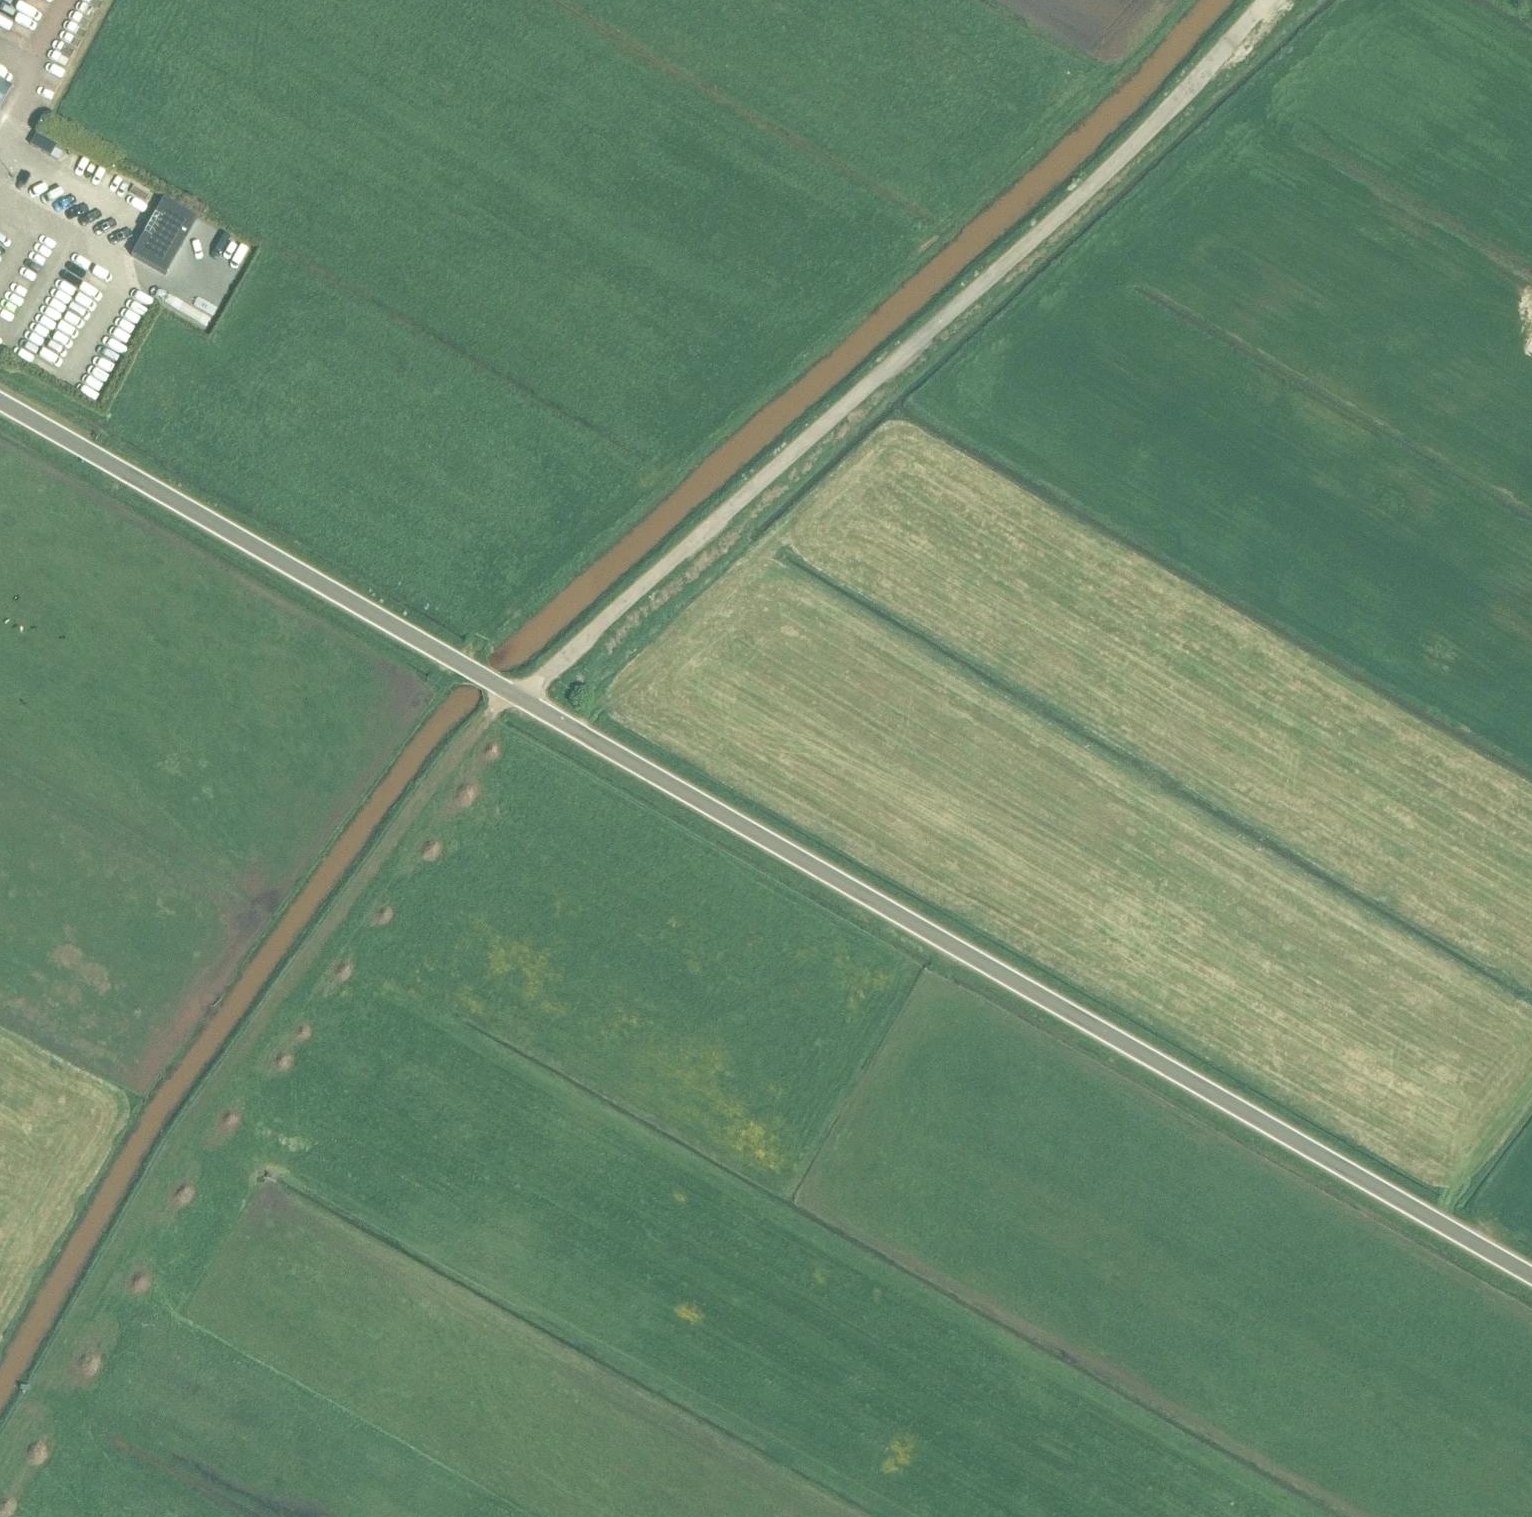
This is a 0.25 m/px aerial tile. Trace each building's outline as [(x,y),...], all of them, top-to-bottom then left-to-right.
[(0,83),(0,107),(10,89),(0,83)] [(163,202),(131,259),(166,278),(197,222),(163,202)] [(105,269),(68,354),(88,362),(125,278),(105,269)] [(89,298),(96,284),(74,272),(39,338),(52,345),(80,293),(89,298)] [(107,376),(124,385),(138,358),(122,349),(107,376)]
